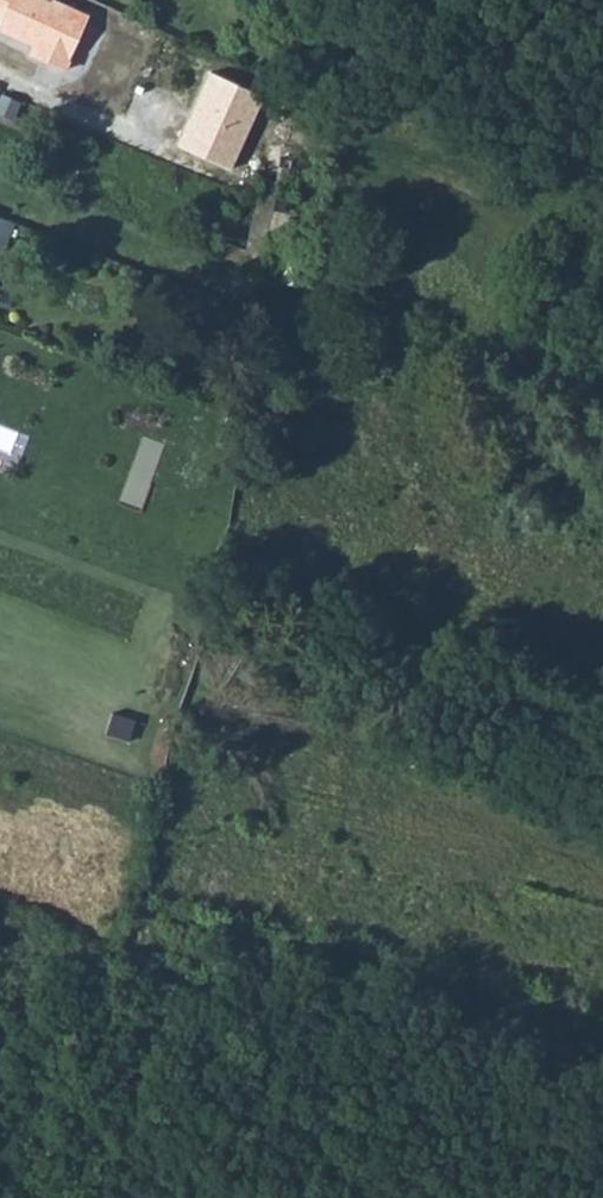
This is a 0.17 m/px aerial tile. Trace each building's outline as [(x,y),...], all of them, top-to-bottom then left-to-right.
[(262,173),(287,178),(294,145),(269,139),(262,173)]
